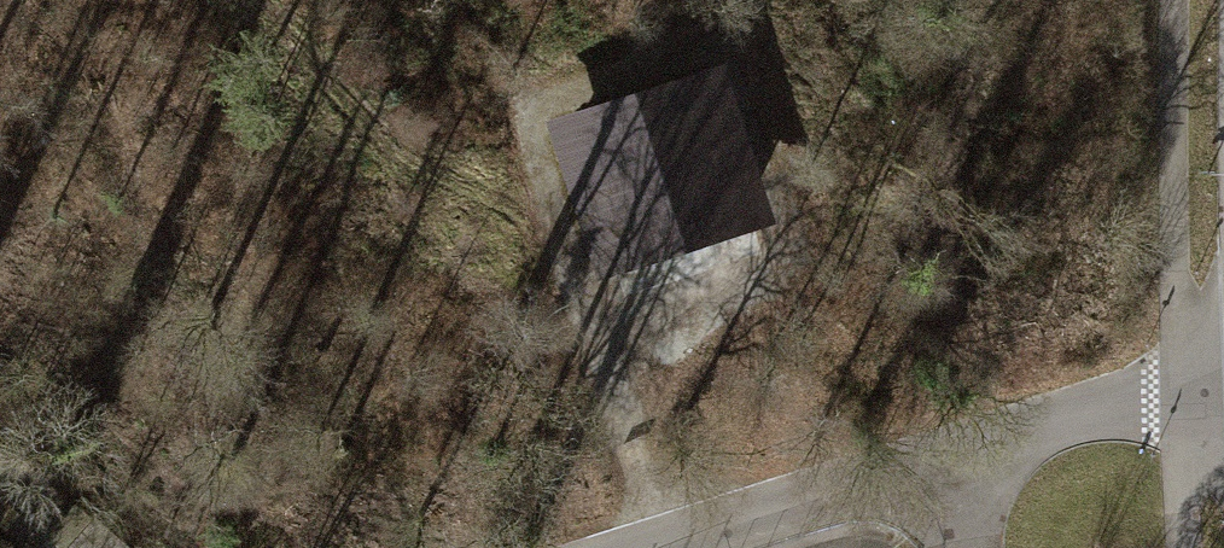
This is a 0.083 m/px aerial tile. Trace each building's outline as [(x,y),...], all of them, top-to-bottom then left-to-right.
[(592,273),(773,217),(724,61),(543,118),(592,273)] [(103,530),(87,547),(123,547),(103,530)]
